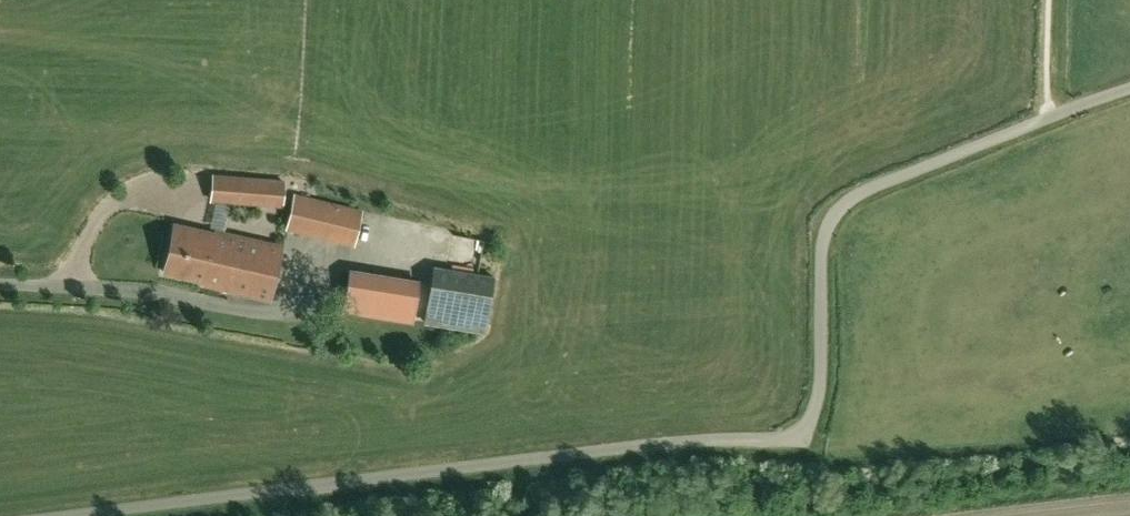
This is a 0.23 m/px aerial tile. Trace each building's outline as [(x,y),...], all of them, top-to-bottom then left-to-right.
[(285,180),(211,174),(209,202),(283,208),(285,180)] [(362,210),(294,194),(285,230),(353,246),(362,210)] [(224,251),(228,234),(216,231),(215,236),(174,226),(164,272),(204,281),(208,266),(215,268),(219,250),(224,251)] [(208,266),(204,281),(204,285),(269,300),(281,247),(228,234),(224,251),(219,250),(215,268),(208,266)] [(485,332),(495,277),(435,266),(425,321),(485,332)] [(418,281),(350,270),(344,310),(412,321),(418,281)]
